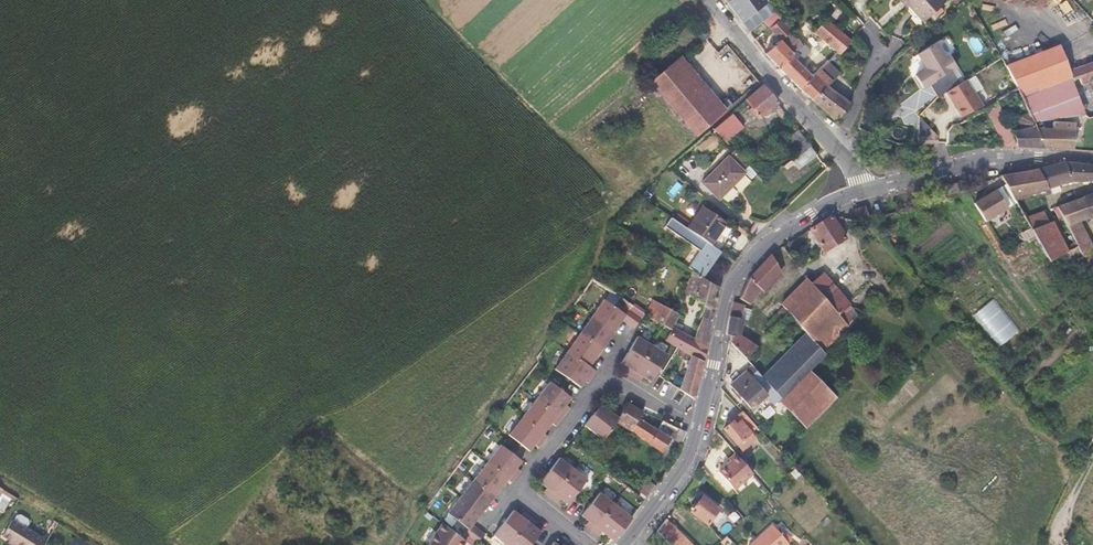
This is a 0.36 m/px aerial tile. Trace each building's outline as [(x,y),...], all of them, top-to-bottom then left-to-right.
[(765,0),(724,0),(749,32),(764,20),(775,12),(765,0)] [(943,3),(941,0),(912,0),(907,4),(923,21),(943,3)] [(764,20),(771,30),(783,20),(775,12),(764,20)] [(813,34),(814,34),(838,54),(851,40),(826,19),(813,34)] [(792,30),(783,20),(771,30),(780,40),(792,30)] [(778,67),(800,89),(811,77),(795,61),(800,57),(796,53),(802,47),(792,35),(792,30),(780,40),(791,55),(778,67)] [(938,39),(916,54),(925,67),(914,75),(923,89),(956,68),(938,39)] [(791,55),(780,40),(764,53),(778,67),(791,55)] [(1069,69),(1059,44),(1006,65),(1012,77),(1018,89),(1022,98),(1029,114),(1035,127),(1036,128),(1059,130),(1041,89),(1072,77),(1069,69)] [(725,111),(722,106),(681,57),(651,83),(695,136),(725,111)] [(1069,69),(1072,77),(1076,86),(1092,80),(1092,61),(1069,69)] [(800,89),(813,101),(825,87),(837,74),(826,63),(811,77),(800,89)] [(997,75),(1001,82),(1012,77),(1006,65),(999,68),(997,75)] [(958,117),(984,107),(977,89),(981,87),(977,76),(947,88),(958,117)] [(992,87),(997,99),(1018,89),(1012,77),(1001,82),(992,87)] [(762,86),(745,101),(759,118),(776,104),(762,86)] [(1076,86),(1061,91),(1068,109),(1083,103),(1076,86)] [(835,120),(850,106),(825,87),(813,101),(835,120)] [(1022,98),(1018,89),(997,99),(996,103),(985,109),(1005,146),(1025,147),(1044,148),(1036,128),(1035,127),(1014,133),(1010,127),(999,111),(1022,98)] [(728,101),(722,106),(725,111),(731,105),(728,101)] [(730,114),(712,130),(724,142),(742,127),(730,114)] [(1022,124),(1010,127),(1014,133),(1035,127),(1029,114),(1020,117),(1022,124)] [(1044,148),(1072,150),(1074,124),(1063,124),(1063,131),(1059,130),(1036,128),(1044,148)] [(788,141),(794,149),(806,140),(799,132),(788,141)] [(811,146),(806,140),(794,149),(799,155),(811,146)] [(743,175),(739,171),(747,165),(734,152),(701,184),(715,199),(729,186),(730,187),(743,175)] [(1014,199),(1049,187),(1064,184),(1071,182),(1092,182),(1092,165),(1065,162),(1029,171),(1001,175),(1014,199)] [(955,183),(938,189),(940,196),(957,191),(955,183)] [(646,188),(638,196),(645,200),(651,194),(646,188)] [(973,203),(984,222),(1006,209),(996,190),(973,203)] [(1057,207),(1081,256),(1077,259),(1085,275),(1092,272),(1092,250),(1080,221),(1092,217),(1092,194),(1057,207)] [(674,220),(714,248),(728,227),(702,209),(691,225),(677,216),(674,220)] [(1048,225),(1043,213),(1025,218),(1049,261),(1064,253),(1050,224),(1048,225)] [(824,251),(845,239),(831,216),(810,229),(816,238),(820,245),(824,251)] [(665,229),(690,246),(677,262),(692,271),(701,276),(720,252),(714,248),(674,220),(672,219),(665,229)] [(812,240),(817,247),(820,245),(816,238),(812,240)] [(770,256),(748,280),(759,289),(775,271),(770,256)] [(701,276),(692,271),(683,291),(707,305),(693,339),(669,328),(664,339),(672,343),(702,360),(718,286),(717,286),(701,276)] [(845,307),(817,279),(808,287),(811,290),(837,316),(845,307)] [(748,304),(759,289),(748,280),(739,298),(748,304)] [(804,283),(777,308),(779,310),(785,316),(811,290),(808,287),(804,283)] [(837,316),(811,290),(785,316),(786,317),(766,337),(775,347),(796,327),(805,336),(820,352),(847,326),(837,316)] [(995,298),(975,313),(1000,345),(1020,330),(995,298)] [(620,319),(632,327),(644,311),(630,303),(623,313),(602,299),(590,316),(612,331),(620,319)] [(731,336),(729,343),(745,361),(756,349),(740,337),(742,322),(739,320),(739,319),(743,309),(744,308),(733,303),(729,319),(726,336),(731,336)] [(669,327),(676,312),(674,311),(661,305),(655,318),(669,327)] [(845,307),(837,316),(847,326),(860,314),(845,307)] [(743,309),(739,319),(746,322),(750,312),(743,309)] [(604,341),(612,331),(590,316),(578,333),(601,349),(606,342),(604,341)] [(601,349),(578,333),(566,351),(588,366),(589,364),(595,356),(596,356),(601,349)] [(625,354),(639,363),(651,344),(636,335),(625,354)] [(771,389),(781,400),(779,402),(805,428),(835,398),(809,371),(824,356),(820,352),(805,336),(761,378),(771,389)] [(693,398),(702,360),(672,343),(668,350),(678,357),(688,361),(679,382),(677,381),(676,381),(673,385),(693,398)] [(654,373),(666,353),(651,344),(639,363),(654,373)] [(586,383),(594,371),(588,366),(566,351),(553,369),(579,387),(583,381),(586,383)] [(625,371),(632,376),(639,363),(625,354),(620,362),(627,367),(625,371)] [(639,363),(632,376),(639,380),(642,375),(650,380),(654,373),(639,363)] [(728,388),(748,410),(771,389),(761,378),(751,367),(728,388)] [(547,381),(533,399),(558,419),(567,407),(563,404),(568,397),(547,381)] [(553,425),(558,419),(533,399),(520,416),(541,432),(549,422),(553,425)] [(620,414),(615,422),(629,431),(637,418),(642,411),(628,403),(620,414)] [(583,425),(602,440),(615,422),(620,414),(609,405),(605,409),(599,404),(583,425)] [(742,441),(747,447),(754,441),(749,435),(757,428),(755,426),(743,414),(723,431),(736,446),(742,441)] [(545,435),(541,432),(520,416),(506,434),(527,450),(532,444),(536,447),(545,435)] [(637,418),(629,431),(659,451),(668,439),(659,432),(660,430),(658,428),(656,430),(637,418)] [(741,452),(747,447),(742,441),(736,446),(741,452)] [(498,444),(484,463),(505,479),(509,482),(518,470),(514,467),(519,461),(498,444)] [(727,462),(716,473),(732,491),(750,474),(732,454),(725,460),(727,462)] [(571,468),(557,457),(538,482),(545,488),(542,492),(548,497),(571,468)] [(497,489),(505,479),(484,463),(471,479),(493,497),(498,490),(497,489)] [(585,479),(571,468),(548,497),(555,502),(558,498),(565,504),(585,479)] [(488,503),(493,497),(471,479),(458,496),(479,513),(487,502),(488,503)] [(584,525),(590,530),(612,502),(598,491),(580,515),(588,520),(584,525)] [(458,496),(445,513),(466,528),(459,537),(464,540),(470,544),(473,544),(482,533),(470,524),(479,513),(458,496)] [(692,512),(707,524),(718,509),(703,497),(692,512)] [(612,502),(590,530),(597,535),(601,531),(611,539),(622,528),(630,517),(612,502)] [(521,511),(518,515),(511,509),(491,534),(505,544),(528,516),(521,511)] [(528,516),(505,544),(528,544),(539,531),(531,525),(534,521),(528,516)] [(666,519),(656,532),(669,544),(691,544),(666,519)] [(14,544),(42,544),(45,541),(10,521),(0,536),(8,541),(14,544)] [(464,540),(459,537),(439,523),(423,544),(460,544),(464,540)] [(772,526),(750,544),(788,544),(772,526)]
